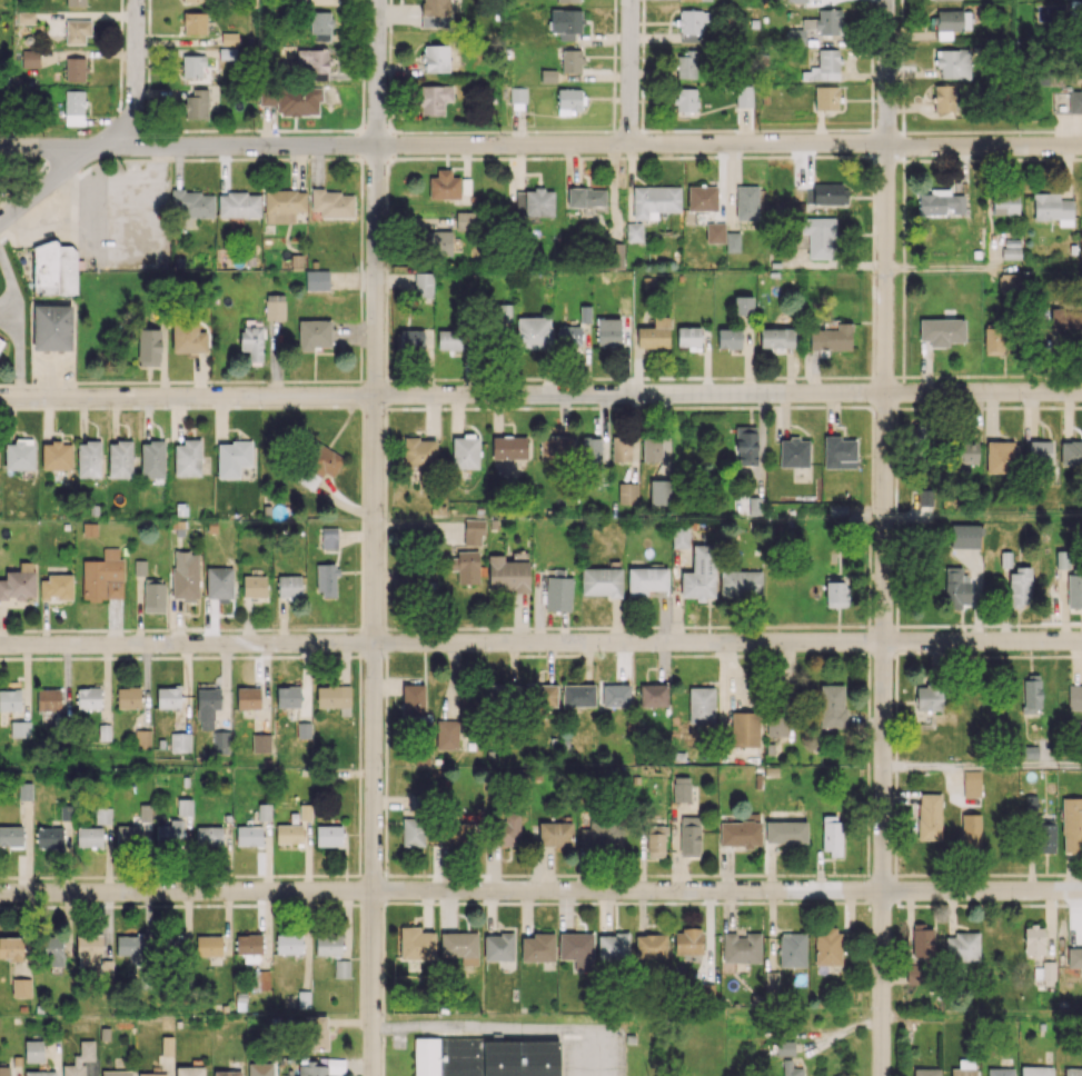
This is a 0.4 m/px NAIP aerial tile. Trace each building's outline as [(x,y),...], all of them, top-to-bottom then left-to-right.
[(421,26),(442,27),(442,18),(447,18),(448,0),(422,0),(421,26)] [(582,9),(550,9),(550,33),(560,33),(560,37),(582,37),(582,9)] [(841,34),(841,9),(818,9),(818,19),(801,19),(802,29),(788,29),(788,45),(806,44),(805,29),(818,28),(818,34),(841,34)] [(679,34),(702,34),(701,21),(709,21),(708,10),(679,10),(679,34)] [(936,10),(937,40),(952,40),(952,30),(970,30),(970,10),(936,10)] [(34,23),(34,12),(18,12),(18,23),(34,23)] [(206,12),(184,12),(183,34),(206,34),(206,12)] [(332,12),(312,12),(311,41),(331,41),(332,12)] [(91,20),(66,20),(65,44),(84,44),(84,36),(91,36),(91,20)] [(238,34),(217,33),(217,45),(237,45),(238,34)] [(423,72),(449,72),(448,45),(423,45),(423,72)] [(300,49),(299,80),(328,80),(329,50),(300,49)] [(839,80),(839,49),(818,49),(818,69),(801,69),(801,80),(839,80)] [(940,78),(969,78),(969,49),(936,49),(936,68),(940,68),(940,78)] [(22,67),(39,67),(39,50),(22,50),(22,67)] [(562,73),(581,73),(580,50),(561,50),(562,73)] [(696,52),(676,52),(677,78),(697,78),(696,52)] [(204,56),(182,55),(182,78),(204,78),(204,56)] [(65,82),(84,82),(85,57),(66,57),(65,82)] [(556,70),(541,70),(541,82),(556,82),(556,70)] [(934,112),(954,112),(954,84),(934,84),(934,112)] [(259,105),(276,105),(276,115),(320,115),(320,85),(259,85),(259,105)] [(736,85),(736,107),(752,107),(753,86),(736,85)] [(453,86),(417,86),(417,115),(443,115),(443,101),(453,101),(453,86)] [(838,86),(815,86),(815,109),(838,110),(838,86)] [(697,88),(676,88),(675,111),(696,111),(697,88)] [(581,89),(558,89),(557,113),(580,113),(581,89)] [(64,125),(84,125),(84,91),(65,90),(64,125)] [(208,91),(185,91),(185,118),(207,118),(208,91)] [(1081,113),(1081,91),(1069,91),(1069,113),(1081,113)] [(451,169),(437,169),(437,176),(429,176),(429,198),(460,199),(460,177),(451,177),(451,169)] [(845,183),(812,184),(812,204),(846,204),(845,183)] [(758,185),(736,185),(736,221),(758,220),(758,185)] [(633,219),(657,219),(657,212),(680,212),(680,186),(633,186),(633,219)] [(688,211),(717,211),(717,186),(688,186),(688,211)] [(605,188),(567,188),(567,208),(592,208),(592,206),(605,206),(605,188)] [(516,216),(554,215),(553,189),(516,190),(516,216)] [(919,194),(919,215),(965,214),(964,195),(951,195),(950,189),(930,189),(930,194),(919,194)] [(306,211),(306,190),(265,190),(265,223),(295,224),(295,211),(306,211)] [(214,192),(171,191),(171,216),(214,217),(214,192)] [(355,218),(355,191),(311,191),(311,211),(320,210),(320,218),(355,218)] [(1019,214),(1019,191),(992,191),(992,214),(1019,214)] [(218,217),(260,217),(260,193),(218,193),(218,217)] [(1059,193),(1034,193),(1033,220),(1058,220),(1058,226),(1073,226),(1073,200),(1059,199),(1059,193)] [(835,218),(801,217),(800,233),(809,233),(808,259),(835,259),(835,218)] [(642,241),(642,222),(627,223),(627,242),(642,241)] [(706,243),(725,243),(725,223),(706,223),(706,243)] [(452,231),(423,230),(423,251),(452,251),(452,231)] [(739,252),(740,232),(726,232),(726,252),(739,252)] [(1020,239),(1003,239),(1004,259),(1021,259),(1020,239)] [(33,295),(77,294),(76,246),(57,246),(57,242),(33,243),(33,295)] [(328,270),(305,271),(306,291),(329,290),(328,270)] [(433,273),(415,272),(414,297),(432,298),(433,273)] [(1020,274),(1000,273),(999,294),(1020,294),(1020,274)] [(753,296),(734,296),(734,316),(753,316),(753,296)] [(284,320),(285,300),(265,300),(265,320),(284,320)] [(511,304),(491,303),(491,330),(504,330),(504,321),(511,322),(511,304)] [(71,350),(71,305),(33,305),(33,350),(71,350)] [(1051,308),(1051,327),(1081,328),(1081,308),(1051,308)] [(517,318),(518,348),(551,347),(551,317),(517,318)] [(637,327),(637,348),(668,348),(669,317),(653,317),(653,327),(637,327)] [(620,318),(596,318),(595,345),(620,346),(620,318)] [(964,342),(965,319),(919,318),(919,340),(929,340),(929,346),(949,347),(949,341),(964,342)] [(331,321),(298,320),(298,351),(314,351),(314,346),(330,347),(331,321)] [(207,331),(198,331),(198,321),(172,321),(173,352),(207,351),(207,331)] [(837,329),(810,329),(809,349),(851,350),(851,322),(837,322),(837,329)] [(240,351),(249,351),(249,365),(263,365),(264,327),(241,326),(240,351)] [(581,345),(581,326),(557,326),(558,346),(581,345)] [(677,346),(687,346),(687,351),(700,350),(700,326),(677,327),(677,346)] [(984,326),(984,354),(1003,354),(1004,326),(984,326)] [(760,348),(794,347),(794,327),(760,328),(760,348)] [(741,328),(718,328),(718,349),(741,348),(741,328)] [(161,329),(138,329),(138,365),(160,365),(161,329)] [(423,330),(400,329),(399,350),(422,351),(423,330)] [(462,330),(437,330),(437,350),(461,351),(462,330)] [(912,426),(914,440),(923,438),(921,424),(912,426)] [(452,468),(479,468),(479,435),(452,435),(452,468)] [(671,461),(670,435),(642,435),(642,462),(671,461)] [(824,468),(856,468),(856,440),(841,440),(841,435),(823,436),(824,468)] [(527,436),(492,436),(492,458),(526,459),(527,436)] [(572,436),(540,436),(540,459),(572,459),(572,436)] [(612,461),(632,461),(631,436),(611,436),(612,461)] [(5,469),(34,469),(34,438),(14,438),(14,444),(5,444),(5,469)] [(403,466),(436,467),(436,439),(404,438),(403,466)] [(601,438),(582,438),(582,461),(601,461),(601,438)] [(780,467),(808,467),(809,439),(780,438),(780,467)] [(174,444),(174,476),(202,476),(201,439),(183,439),(183,444),(174,444)] [(1052,440),(1029,441),(1030,463),(1053,463),(1052,440)] [(1081,465),(1081,441),(1061,440),(1061,464),(1081,465)] [(78,477),(101,477),(100,441),(77,442),(78,477)] [(109,441),(108,477),(132,477),(132,441),(109,441)] [(164,478),(165,441),(141,441),(141,477),(164,478)] [(344,457),(315,441),(293,480),(313,491),(324,471),(333,477),(344,457)] [(986,472),(1018,473),(1019,443),(987,441),(986,472)] [(71,442),(42,442),(42,469),(71,470),(71,442)] [(217,478),(239,478),(239,465),(252,465),(252,442),(218,442),(217,478)] [(970,463),(978,463),(978,442),(953,442),(953,471),(970,471),(970,463)] [(650,479),(650,505),(670,505),(671,480),(650,479)] [(618,503),(638,504),(638,483),(618,483),(618,503)] [(933,505),(932,489),(918,489),(918,506),(933,505)] [(482,545),(483,519),(464,519),(463,544),(482,545)] [(979,548),(980,525),(951,524),(950,547),(979,548)] [(337,527),(321,528),(322,548),(337,548),(337,527)] [(689,527),(672,527),(672,547),(689,548),(689,527)] [(681,595),(715,594),(714,545),(692,545),(692,571),(681,571),(681,595)] [(82,560),(83,600),(122,599),(122,547),(103,547),(103,560),(82,560)] [(478,550),(456,551),(456,557),(446,558),(447,571),(457,570),(457,584),(479,583),(478,550)] [(198,552),(172,552),(173,600),(199,599),(198,552)] [(1069,553),(1056,553),(1056,568),(1068,568),(1069,553)] [(504,561),(503,555),(488,555),(488,592),(529,591),(528,560),(504,561)] [(33,562),(19,562),(20,571),(5,571),(5,579),(0,579),(0,598),(34,598),(33,562)] [(318,597),(337,596),(336,563),(317,564),(318,597)] [(207,598),(216,598),(216,601),(233,601),(232,566),(206,567),(207,598)] [(1008,605),(1031,606),(1032,567),(1009,566),(1008,605)] [(627,568),(628,597),(647,596),(647,590),(668,590),(668,567),(627,568)] [(945,606),(970,606),(970,581),(960,582),(960,567),(945,567),(945,606)] [(622,568),(582,568),(582,596),(622,596),(622,568)] [(762,597),(761,570),(720,571),(720,598),(762,597)] [(1067,573),(1067,608),(1081,607),(1081,572),(1067,573)] [(841,573),(826,573),(825,606),(848,607),(849,587),(841,586),(841,573)] [(72,576),(40,575),(40,598),(72,599),(72,576)] [(266,597),(266,576),(243,575),(242,597),(266,597)] [(301,598),(300,575),(277,576),(277,599),(301,598)] [(572,577),(546,577),(545,610),(571,611),(572,577)] [(143,612),(164,612),(165,583),(144,582),(143,612)] [(1041,713),(1040,675),(1022,675),(1023,714),(1041,713)] [(519,684),(488,683),(487,706),(519,707),(519,684)] [(425,684),(403,684),(402,721),(431,722),(431,714),(424,714),(425,684)] [(557,685),(526,684),(525,706),(557,707),(557,685)] [(594,684),(562,684),(562,706),(594,706),(594,684)] [(630,684),(602,684),(602,706),(630,706),(630,684)] [(640,707),(668,706),(667,684),(640,684),(640,707)] [(844,685),(819,684),(818,727),(843,728),(844,685)] [(340,707),(340,716),(351,715),(350,685),(317,686),(317,707),(340,707)] [(1068,710),(1081,709),(1081,685),(1068,685),(1068,710)] [(299,707),(299,686),(277,686),(277,707),(299,707)] [(941,710),(941,686),(916,686),(916,709),(941,710)] [(100,709),(100,687),(77,687),(77,709),(100,709)] [(140,687),(117,687),(117,708),(140,708),(140,687)] [(157,708),(180,708),(180,688),(157,687),(157,708)] [(260,687),(236,688),(237,709),(260,709),(260,687)] [(689,723),(714,723),(714,687),(689,687),(689,723)] [(21,710),(20,688),(0,688),(0,710),(21,710)] [(60,688),(37,689),(37,711),(61,710),(60,688)] [(219,688),(197,688),(198,729),(214,729),(214,709),(220,709),(219,688)] [(759,746),(759,712),(731,712),(731,747),(759,746)] [(767,736),(789,736),(790,713),(767,712),(767,736)] [(458,750),(459,720),(437,719),(436,749),(458,750)] [(30,737),(31,721),(11,721),(11,737),(30,737)] [(297,740),(310,740),(310,722),(297,723),(297,740)] [(151,729),(135,730),(136,748),(151,748),(151,729)] [(213,754),(229,753),(229,731),(213,731),(213,754)] [(191,752),(191,733),(170,733),(170,752),(191,752)] [(252,752),(271,752),(271,734),(252,734),(252,752)] [(963,797),(981,796),(980,771),(963,771),(963,797)] [(690,777),(673,777),(673,801),(690,801),(690,777)] [(1036,813),(1037,789),(1026,789),(1025,813),(1036,813)] [(941,840),(941,794),(919,793),(918,839),(941,840)] [(1081,852),(1081,797),(1062,797),(1062,851),(1081,852)] [(192,799),(177,799),(177,815),(191,816),(192,799)] [(116,844),(151,845),(151,804),(139,804),(139,825),(117,825),(116,844)] [(311,804),(299,804),(299,820),(311,820),(311,804)] [(95,823),(111,824),(111,808),(95,808),(95,823)] [(401,846),(424,846),(424,811),(402,810),(401,846)] [(519,812),(500,813),(500,845),(520,845),(519,812)] [(719,822),(720,846),(761,845),(760,813),(749,814),(749,821),(719,822)] [(981,814),(961,813),(961,850),(980,850),(981,814)] [(700,856),(701,816),(681,816),(680,856),(700,856)] [(589,828),(580,829),(581,848),(623,847),(622,817),(589,819),(589,828)] [(822,854),(842,854),(842,818),(823,817),(822,854)] [(156,843),(181,843),(182,820),(169,819),(169,825),(156,824),(156,843)] [(1036,853),(1055,853),(1056,819),(1037,819),(1036,853)] [(807,843),(807,821),(764,821),(765,844),(807,843)] [(573,845),(572,822),(538,822),(538,846),(573,845)] [(301,824),(276,824),(276,844),(302,843),(301,824)] [(647,856),(665,856),(664,825),(647,825),(647,856)] [(22,846),(23,826),(0,826),(0,845),(22,846)] [(76,846),(102,847),(102,827),(77,826),(76,846)] [(222,827),(196,826),(196,847),(222,847),(222,827)] [(262,826),(236,826),(235,845),(262,846),(262,826)] [(316,846),(341,846),(341,826),(316,826),(316,846)] [(62,827),(36,827),(36,848),(62,848),(62,827)] [(912,925),(912,958),(933,958),(934,926),(912,925)] [(1023,926),(1024,955),(1044,955),(1043,926),(1023,926)] [(400,959),(435,959),(435,932),(420,932),(420,927),(400,927),(400,959)] [(675,954),(702,954),(702,929),(674,929),(675,954)] [(815,964),(840,965),(841,929),(815,929),(815,964)] [(477,932),(440,932),(441,956),(461,956),(462,965),(478,965),(477,932)] [(760,963),(761,934),(736,934),(736,932),(723,932),(722,962),(760,963)] [(805,967),(806,933),(780,932),(779,966),(805,967)] [(554,933),(532,933),(532,937),(521,937),(521,961),(554,961),(554,933)] [(979,933),(945,933),(946,961),(979,961),(979,933)] [(77,934),(77,966),(101,965),(101,934),(77,934)] [(236,954),(262,953),(261,934),(236,934),(236,954)] [(301,953),(301,934),(275,935),(276,954),(301,953)] [(316,955),(342,955),(341,934),(316,934),(316,955)] [(514,934),(484,934),(483,960),(514,961),(514,934)] [(598,960),(628,961),(629,934),(598,934),(598,960)] [(666,934),(635,934),(635,959),(666,958),(666,934)] [(116,955),(129,955),(129,963),(144,963),(144,935),(116,935),(116,955)] [(196,956),(221,956),(221,935),(196,935),(196,956)] [(181,937),(158,936),(157,954),(180,955),(181,937)] [(24,937),(0,938),(0,959),(25,958),(24,937)] [(62,966),(63,937),(45,937),(44,965),(62,966)] [(1068,968),(1081,967),(1081,948),(1067,948),(1068,968)] [(270,990),(269,970),(250,971),(251,991),(270,990)] [(764,992),(778,992),(778,971),(765,971),(764,992)] [(12,997),(31,997),(31,978),(12,978),(12,997)] [(695,998),(714,999),(714,984),(696,983),(695,998)] [(310,991),(298,991),(298,1008),(310,1008),(310,991)] [(174,1056),(174,1036),(162,1036),(162,1056),(174,1056)] [(559,1039),(413,1040),(414,1075),(559,1075),(559,1039)] [(25,1062),(43,1061),(43,1040),(25,1040),(25,1062)] [(84,1061),(95,1060),(94,1040),(80,1040),(80,1055),(73,1055),(73,1064),(63,1065),(63,1075),(85,1075),(84,1061)] [(776,1055),(794,1055),(794,1041),(776,1040),(776,1055)] [(328,1072),(343,1073),(344,1059),(327,1059),(327,1066),(298,1065),(298,1075),(281,1074),(281,1075),(327,1075),(328,1072)] [(803,1067),(792,1067),(792,1059),(783,1059),(783,1075),(803,1075),(803,1067)] [(975,1059),(958,1059),(959,1068),(950,1068),(951,1075),(975,1075),(975,1059)] [(248,1075),(273,1075),(273,1063),(247,1063),(248,1075)] [(8,1066),(0,1066),(0,1075),(9,1075),(8,1066)] [(1021,1066),(1020,1075),(1053,1075),(1053,1066),(1021,1066)] [(204,1067),(175,1067),(176,1075),(204,1075),(204,1067)] [(1064,1067),(1064,1075),(1081,1075),(1081,1067),(1064,1067)] [(988,1068),(988,1075),(1014,1075),(1014,1068),(988,1068)]
